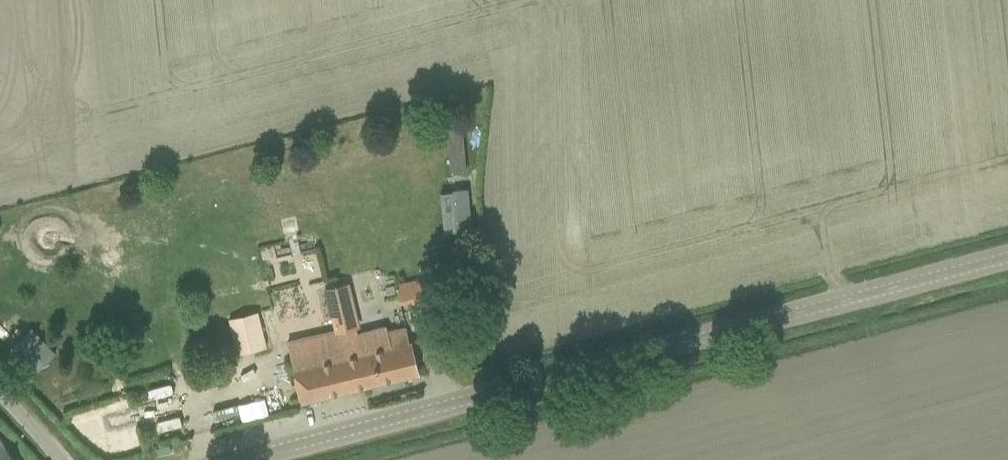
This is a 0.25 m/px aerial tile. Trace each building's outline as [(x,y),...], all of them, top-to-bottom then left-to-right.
[(462,128),(446,129),(450,174),(466,173),(462,128)] [(468,189),(452,191),(452,193),(456,234),(456,236),(472,235),(468,189)] [(439,279),(394,289),(398,305),(443,294),(439,279)] [(333,330),(287,341),(296,382),(300,401),(418,373),(413,354),(411,342),(410,342),(405,326),(386,331),(385,326),(356,334),(354,328),(359,327),(349,284),(324,290),(333,330)] [(266,346),(257,311),(228,319),(237,354),(266,346)] [(31,376),(56,353),(31,327),(21,336),(6,320),(0,325),(0,342),(31,376)] [(0,438),(0,459),(14,459),(0,438)]
